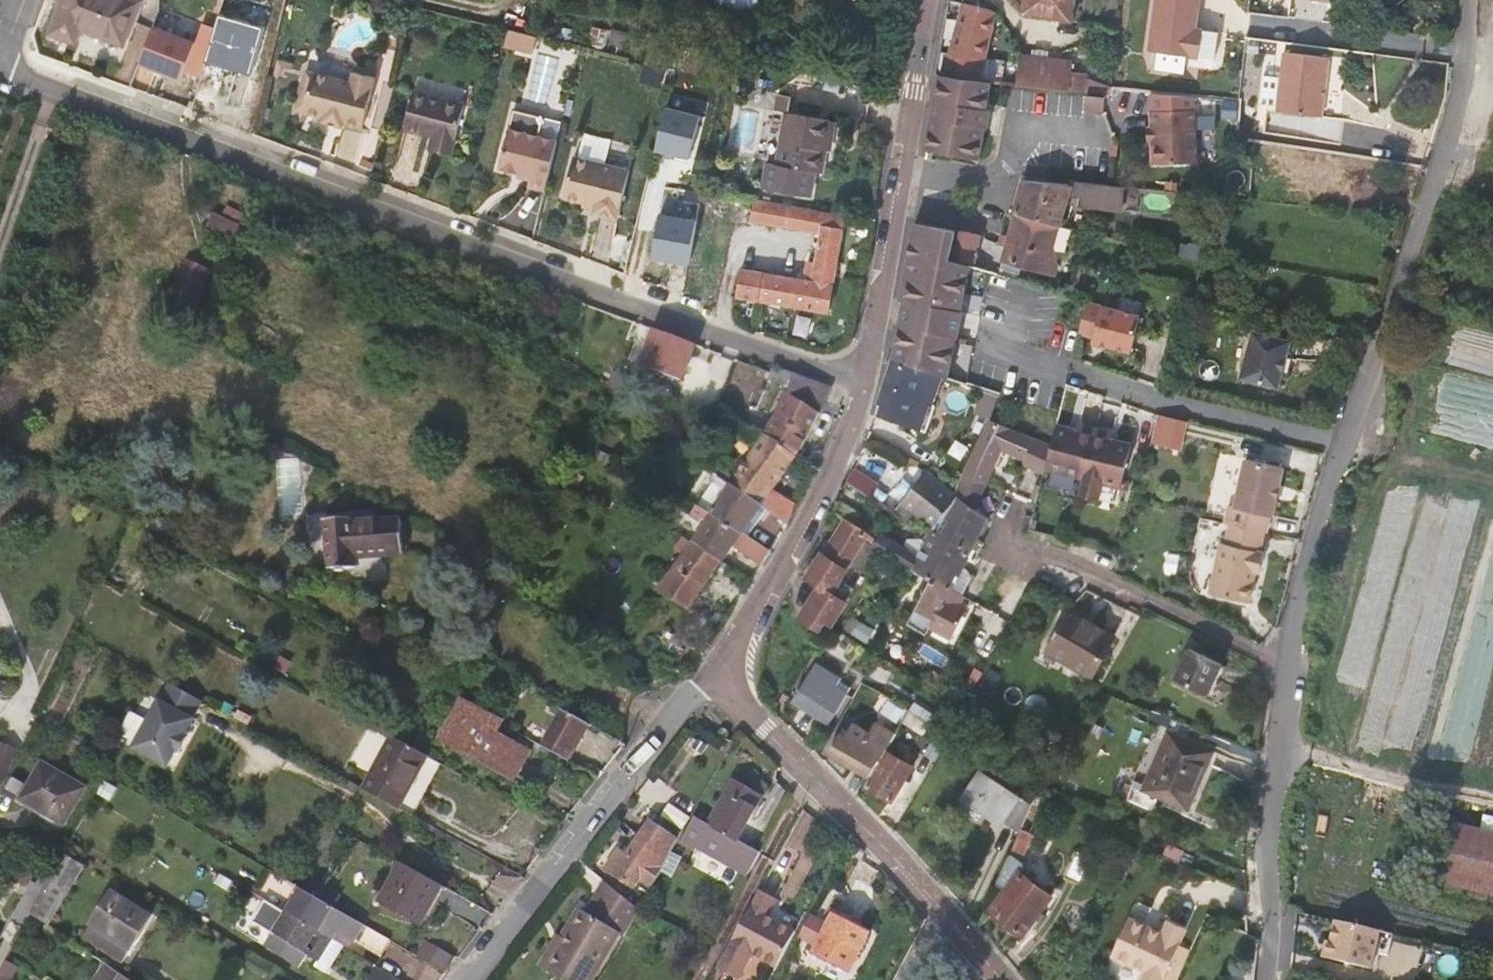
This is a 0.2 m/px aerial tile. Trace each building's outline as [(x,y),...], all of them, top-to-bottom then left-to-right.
[(136,0),(66,0),(53,34),(76,43),(81,30),(124,46),(141,2),(136,0)] [(705,6),(757,13),(758,0),(706,0),(705,6)] [(1076,0),(1023,0),(1021,14),(1072,21),(1076,0)] [(1202,0),(1154,0),(1149,50),(1159,51),(1158,65),(1218,71),(1222,30),(1199,27),(1202,0)] [(1086,92),(1089,93),(1090,82),(1077,81),(1078,71),(1045,66),(1031,63),(1019,60),(1017,67),(984,59),(995,11),(962,4),(950,55),(938,53),(934,75),(940,76),(991,81),(1086,92)] [(255,74),(268,25),(220,12),(207,61),(255,74)] [(154,23),(141,63),(185,78),(198,38),(154,23)] [(573,30),(558,27),(555,41),(570,44),(573,30)] [(537,37),(509,30),(505,47),(533,54),(537,37)] [(1333,59),(1288,52),(1279,111),(1323,118),(1333,59)] [(1033,56),(1031,63),(1045,66),(1046,60),(1033,56)] [(351,82),(314,72),(304,113),(324,118),(323,122),(343,127),(344,124),(363,129),(376,78),(353,72),(351,82)] [(988,108),(991,81),(940,76),(930,151),(984,156),(990,108),(988,108)] [(1110,84),(1090,82),(1089,93),(1104,95),(1106,95),(1109,94),(1110,84)] [(1099,112),(1101,113),(1104,95),(1089,93),(1086,92),(1084,110),(1099,112)] [(436,138),(434,145),(455,150),(465,106),(415,95),(407,131),(436,138)] [(1148,109),(1149,131),(1150,141),(1151,163),(1194,160),(1191,106),(1148,109)] [(693,155),(702,114),(668,107),(660,149),(693,155)] [(503,171),(523,176),(533,178),(532,183),(531,187),(547,190),(558,143),(542,138),(546,119),(515,112),(511,132),(503,171)] [(823,174),(827,151),(823,150),(828,121),(788,113),(779,165),(823,174)] [(823,150),(827,151),(832,151),(836,122),(828,121),(823,150)] [(455,150),(434,145),(433,152),(454,157),(455,150)] [(596,209),(595,216),(618,222),(630,174),(574,161),(564,201),(584,206),(596,209)] [(1071,186),(1031,181),(1023,180),(1013,213),(1017,214),(1059,226),(1068,195),(1081,197),(1081,206),(1121,210),(1123,186),(1118,186),(1117,185),(1094,183),(1072,181),(1071,186)] [(735,197),(697,191),(684,188),(668,274),(694,279),(693,288),(716,293),(727,234),(728,233),(735,197)] [(823,231),(819,260),(815,283),(807,282),(798,280),(743,271),(739,296),(823,310),(829,310),(845,215),(838,214),(754,200),(753,209),(752,218),(823,231)] [(596,209),(584,206),(582,213),(595,216),(596,209)] [(231,244),(245,215),(228,207),(222,217),(215,214),(207,232),(231,244)] [(1002,264),(1024,271),(1047,277),(1055,278),(1059,264),(1054,249),(1060,227),(1059,226),(1017,214),(1002,264)] [(919,222),(905,298),(966,318),(982,269),(973,266),(950,260),(958,233),(919,222)] [(950,260),(973,266),(980,239),(958,233),(950,260)] [(811,259),(807,282),(815,283),(819,260),(811,259)] [(210,270),(189,260),(175,291),(195,300),(210,270)] [(1024,271),(1002,264),(1000,274),(1022,280),(1024,271)] [(905,321),(959,340),(963,342),(970,318),(966,318),(905,298),(901,317),(901,319),(905,321)] [(1093,335),(1092,339),(1107,343),(1131,350),(1139,317),(1086,303),(1079,331),(1093,335)] [(946,381),(959,340),(905,321),(892,363),(924,373),(946,381)] [(1290,341),(1253,332),(1241,377),(1278,387),(1290,341)] [(1105,349),(1107,343),(1092,339),(1090,345),(1105,349)] [(700,353),(684,345),(680,356),(695,363),(700,353)] [(916,397),(924,373),(892,363),(880,403),(884,404),(882,414),(916,427),(926,400),(916,397)] [(810,432),(829,386),(821,383),(772,366),(769,374),(767,379),(787,387),(779,406),(764,434),(796,455),(810,432)] [(1442,373),(1436,399),(1473,406),(1479,380),(1442,373)] [(1185,421),(1154,414),(1147,442),(1178,449),(1185,421)] [(955,492),(934,530),(926,543),(919,555),(903,546),(880,534),(878,539),(872,548),(874,549),(889,558),(930,582),(916,609),(933,618),(928,629),(951,641),(968,608),(958,603),(972,576),(968,569),(964,567),(988,519),(974,513),(1005,447),(1029,456),(1036,438),(1012,429),(989,420),(966,470),(955,492)] [(1073,430),(1055,425),(1050,444),(1047,457),(1045,467),(1081,477),(1095,428),(1075,422),(1073,430)] [(1110,432),(1095,428),(1081,477),(1077,495),(1100,501),(1105,484),(1119,488),(1130,444),(1108,439),(1110,432)] [(761,505),(771,491),(796,455),(764,434),(730,483),(761,505)] [(612,456),(600,451),(597,461),(607,466),(612,456)] [(1264,534),(1267,534),(1282,469),(1244,460),(1233,509),(1230,508),(1226,525),(1230,526),(1264,534)] [(698,490),(709,473),(693,466),(683,480),(698,490)] [(887,490),(877,483),(854,467),(846,484),(868,498),(909,525),(911,522),(897,512),(888,506),(893,499),(895,496),(887,490)] [(584,478),(570,468),(563,477),(577,487),(584,478)] [(901,472),(887,490),(895,496),(893,499),(902,505),(914,488),(917,484),(901,472)] [(897,512),(911,522),(915,515),(934,530),(955,492),(938,478),(930,474),(925,482),(920,479),(917,484),(914,488),(902,505),(897,512)] [(742,533),(761,505),(730,483),(716,476),(698,503),(742,533)] [(1119,488),(1105,484),(1100,501),(1115,505),(1119,488)] [(781,498),(771,491),(761,505),(771,513),(781,498)] [(796,507),(781,498),(771,513),(788,525),(796,507)] [(861,514),(838,500),(832,512),(843,518),(854,525),(861,514)] [(693,541),(722,562),(731,547),(760,567),(768,555),(769,553),(742,533),(698,503),(695,508),(709,517),(693,541)] [(401,551),(398,518),(352,522),(352,518),(324,521),(328,568),(354,566),(353,556),(401,551)] [(854,525),(843,518),(827,544),(805,577),(819,587),(801,618),(821,630),(826,623),(831,626),(846,601),(833,593),(849,566),(859,572),(874,549),(872,548),(878,539),(854,525)] [(1264,534),(1230,526),(1226,546),(1220,545),(1208,595),(1247,604),(1254,573),(1258,574),(1263,554),(1260,554),(1264,534)] [(717,569),(722,562),(693,541),(685,536),(676,548),(683,555),(660,589),(689,609),(717,569)] [(919,555),(926,543),(917,539),(907,538),(903,546),(919,555)] [(717,569),(724,574),(729,567),(722,562),(717,569)] [(1115,637),(1071,611),(1048,650),(1093,676),(1115,637)] [(865,647),(875,631),(859,622),(849,637),(865,647)] [(826,623),(821,630),(820,633),(837,643),(843,634),(841,634),(826,623)] [(688,645),(665,630),(653,650),(677,664),(688,645)] [(459,657),(432,643),(428,651),(454,666),(459,657)] [(1221,664),(1189,648),(1174,677),(1207,693),(1221,664)] [(292,663),(280,657),(275,667),(286,673),(292,663)] [(790,704),(830,727),(847,699),(831,689),(837,680),(813,666),(790,704)] [(991,700),(999,685),(986,677),(977,693),(991,700)] [(148,694),(122,742),(174,770),(199,723),(191,718),(201,701),(172,685),(162,702),(148,694)] [(898,689),(892,699),(898,703),(912,711),(932,723),(937,713),(898,689)] [(440,740),(449,745),(472,705),(462,700),(440,740)] [(229,717),(235,707),(225,702),(220,712),(229,717)] [(912,711),(898,703),(891,715),(904,723),(912,711)] [(472,705),(449,745),(512,781),(529,752),(496,734),(502,722),(472,705)] [(567,759),(587,724),(562,710),(542,746),(567,759)] [(904,723),(901,728),(898,733),(906,738),(912,727),(928,737),(935,725),(932,723),(912,711),(904,723)] [(841,734),(828,753),(871,777),(887,751),(898,733),(878,721),(871,734),(855,724),(845,737),(841,734)] [(1129,801),(1153,811),(1159,796),(1164,798),(1161,805),(1174,811),(1177,804),(1189,809),(1214,750),(1167,730),(1141,789),(1135,786),(1129,801)] [(946,738),(936,732),(922,753),(933,760),(946,738)] [(362,790),(399,810),(427,757),(391,738),(362,790)] [(1,789),(8,775),(19,751),(0,742),(0,788),(1,789)] [(887,751),(871,777),(865,786),(893,802),(913,766),(887,751)] [(83,790),(42,765),(21,800),(63,825),(83,790)] [(1026,819),(1031,806),(980,773),(962,800),(1001,825),(1004,820),(1021,830),(1026,819)] [(117,788),(106,782),(99,795),(110,801),(117,788)] [(747,876),(760,853),(737,840),(760,798),(732,783),(708,827),(694,820),(683,840),(747,876)] [(688,820),(669,808),(663,818),(682,829),(688,820)] [(1447,817),(1432,880),(1492,893),(1492,828),(1447,817)] [(675,841),(650,823),(623,862),(616,856),(607,869),(632,887),(638,879),(650,887),(675,841)] [(1021,861),(1032,835),(1021,830),(998,885),(1005,891),(990,910),(1022,935),(1051,897),(1022,874),(1027,867),(1021,861)] [(787,871),(802,843),(789,835),(773,863),(787,871)] [(64,854),(57,867),(44,890),(31,915),(33,916),(35,918),(41,922),(45,924),(84,867),(64,854)] [(1078,856),(1075,855),(1065,876),(1079,883),(1092,862),(1078,856)] [(441,886),(399,863),(379,902),(420,924),(441,886)] [(25,871),(14,865),(6,878),(18,885),(25,871)] [(555,946),(544,965),(568,979),(588,979),(596,966),(591,963),(610,931),(621,938),(636,914),(641,906),(604,880),(585,912),(577,907),(555,946)] [(10,921),(24,928),(31,915),(44,890),(30,883),(10,921)] [(309,886),(305,893),(333,909),(337,902),(309,886)] [(285,913),(330,940),(335,931),(353,942),(380,958),(390,942),(362,926),(333,909),(305,893),(299,889),(285,913)] [(149,917),(111,892),(83,938),(122,962),(149,917)] [(756,896),(730,944),(717,968),(737,979),(739,979),(749,962),(772,974),(792,938),(763,922),(761,921),(770,904),(756,896)] [(772,905),(770,904),(761,921),(763,922),(772,905)] [(316,962),(330,940),(285,913),(284,916),(272,934),(316,962)] [(869,934),(832,915),(828,923),(811,914),(798,938),(815,948),(812,954),(849,972),(869,934)] [(35,918),(33,916),(25,927),(34,933),(41,922),(35,918)] [(1185,928),(1167,919),(1162,932),(1128,916),(1106,964),(1140,979),(1162,979),(1185,928)] [(1340,921),(1336,942),(1332,959),(1374,968),(1377,952),(1382,931),(1340,921)] [(1382,931),(1377,952),(1387,954),(1391,933),(1385,932),(1382,931)] [(425,941),(416,956),(444,972),(452,957),(425,941)] [(1332,959),(1336,942),(1330,941),(1327,957),(1332,959)] [(555,946),(550,943),(537,966),(561,979),(568,979),(544,965),(555,946)] [(8,957),(0,971),(0,979),(3,979),(13,960),(8,957)] [(95,979),(129,979),(106,965),(95,979)] [(372,966),(364,979),(396,979),(372,966)]
